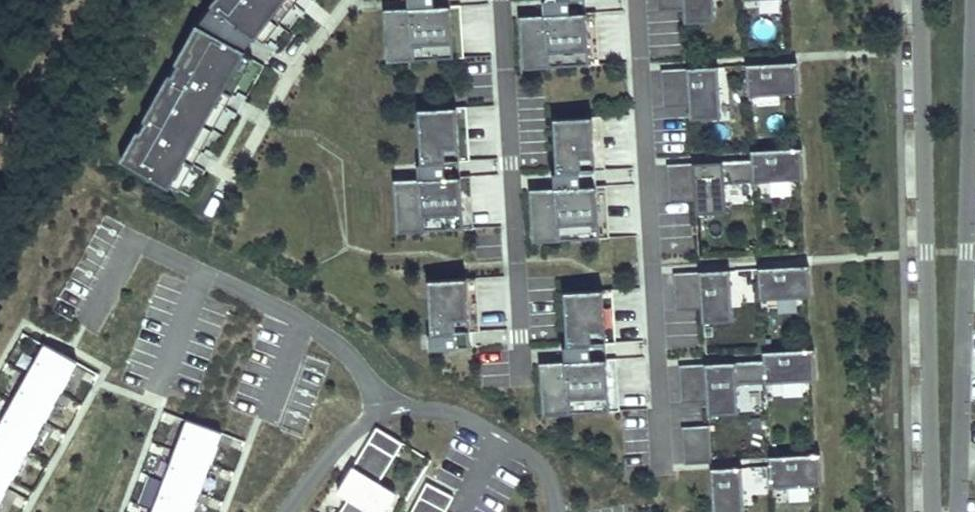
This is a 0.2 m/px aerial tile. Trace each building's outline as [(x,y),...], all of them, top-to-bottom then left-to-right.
[(213,7),(253,38),(283,0),(219,0),(213,7)] [(422,16),(396,17),(399,70),(466,65),(462,0),(421,0),(422,16)] [(512,14),(544,12),(544,0),(511,0),(512,14)] [(557,18),(531,19),(534,72),(602,68),(598,0),(556,0),(557,18)] [(660,17),(683,16),(684,31),(722,28),(721,2),(740,1),(741,9),(800,5),(799,0),(659,0),(660,17)] [(250,49),(200,22),(120,168),(170,195),(250,49)] [(810,70),(670,79),(672,109),(695,108),(696,123),(734,121),(732,95),(752,93),(753,101),(811,98),(810,70)] [(465,111),(424,114),(428,184),(402,186),(405,238),(473,234),(465,111)] [(605,117),(564,120),(568,190),(542,192),(545,244),(613,240),(605,117)] [(526,152),(527,168),(548,167),(547,151),(526,152)] [(765,171),(675,174),(676,207),(701,206),(702,218),(737,217),(736,187),(818,184),(817,152),(764,154),(765,171)] [(821,274),(682,283),(684,313),(707,312),(708,327),(746,324),(744,298),(764,297),(764,305),(823,301),(821,274)] [(471,282),(434,282),(434,343),(470,343),(471,282)] [(612,295),(570,297),(574,367),(548,369),(551,421),(619,417),(612,295)] [(0,426),(0,499),(80,357),(49,339),(0,426)] [(536,361),(566,354),(563,342),(533,348),(536,361)] [(776,373),(687,376),(688,409),(713,409),(713,420),(749,419),(747,389),(830,386),(829,354),(776,356),(776,373)] [(188,420),(154,511),(192,511),(221,432),(188,420)] [(383,511),(395,491),(378,481),(401,443),(376,426),(337,491),(348,498),(339,511),(383,511)] [(713,474),(716,511),(759,511),(757,486),(776,485),(777,494),(835,490),(833,466),(713,474)] [(453,496),(426,482),(410,511),(444,511),(453,496)]
